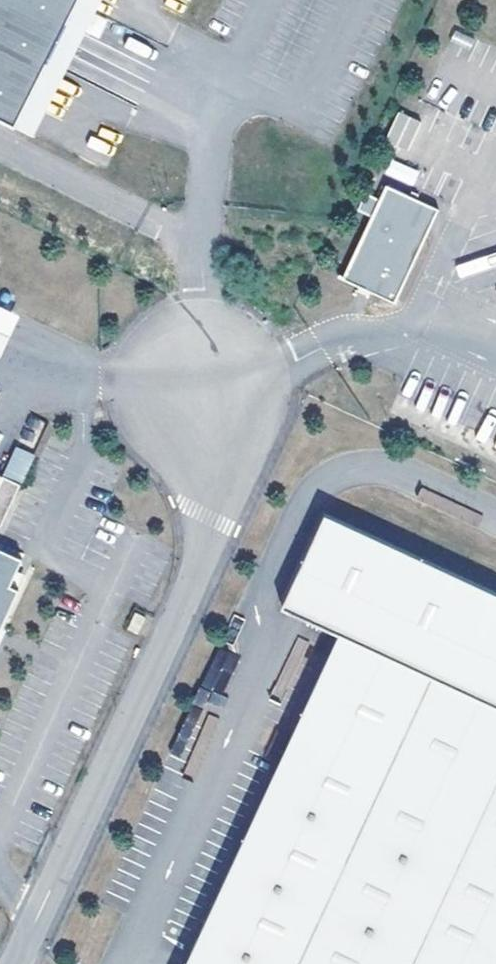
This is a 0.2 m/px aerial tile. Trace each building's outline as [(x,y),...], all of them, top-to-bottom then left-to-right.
[(78,0),(0,0),(0,119),(14,126),(78,0)] [(410,118),(399,112),(382,148),(393,154),(410,118)] [(384,175),(413,186),(419,170),(390,159),(384,175)] [(386,184),(379,198),(371,216),(342,278),(395,302),(438,208),(386,184)] [(371,216),(379,198),(365,192),(357,209),(371,216)] [(19,315),(0,306),(0,355),(19,315)] [(0,487),(0,534),(31,452),(16,446),(0,487)] [(325,513),(282,606),(356,640),(495,705),(495,592),(325,513)] [(23,580),(14,576),(18,566),(22,558),(0,548),(0,629),(23,580)] [(135,611),(127,628),(138,634),(146,617),(135,611)] [(356,640),(191,963),(495,963),(495,705),(356,640)] [(217,647),(203,686),(221,693),(235,654),(217,647)]
